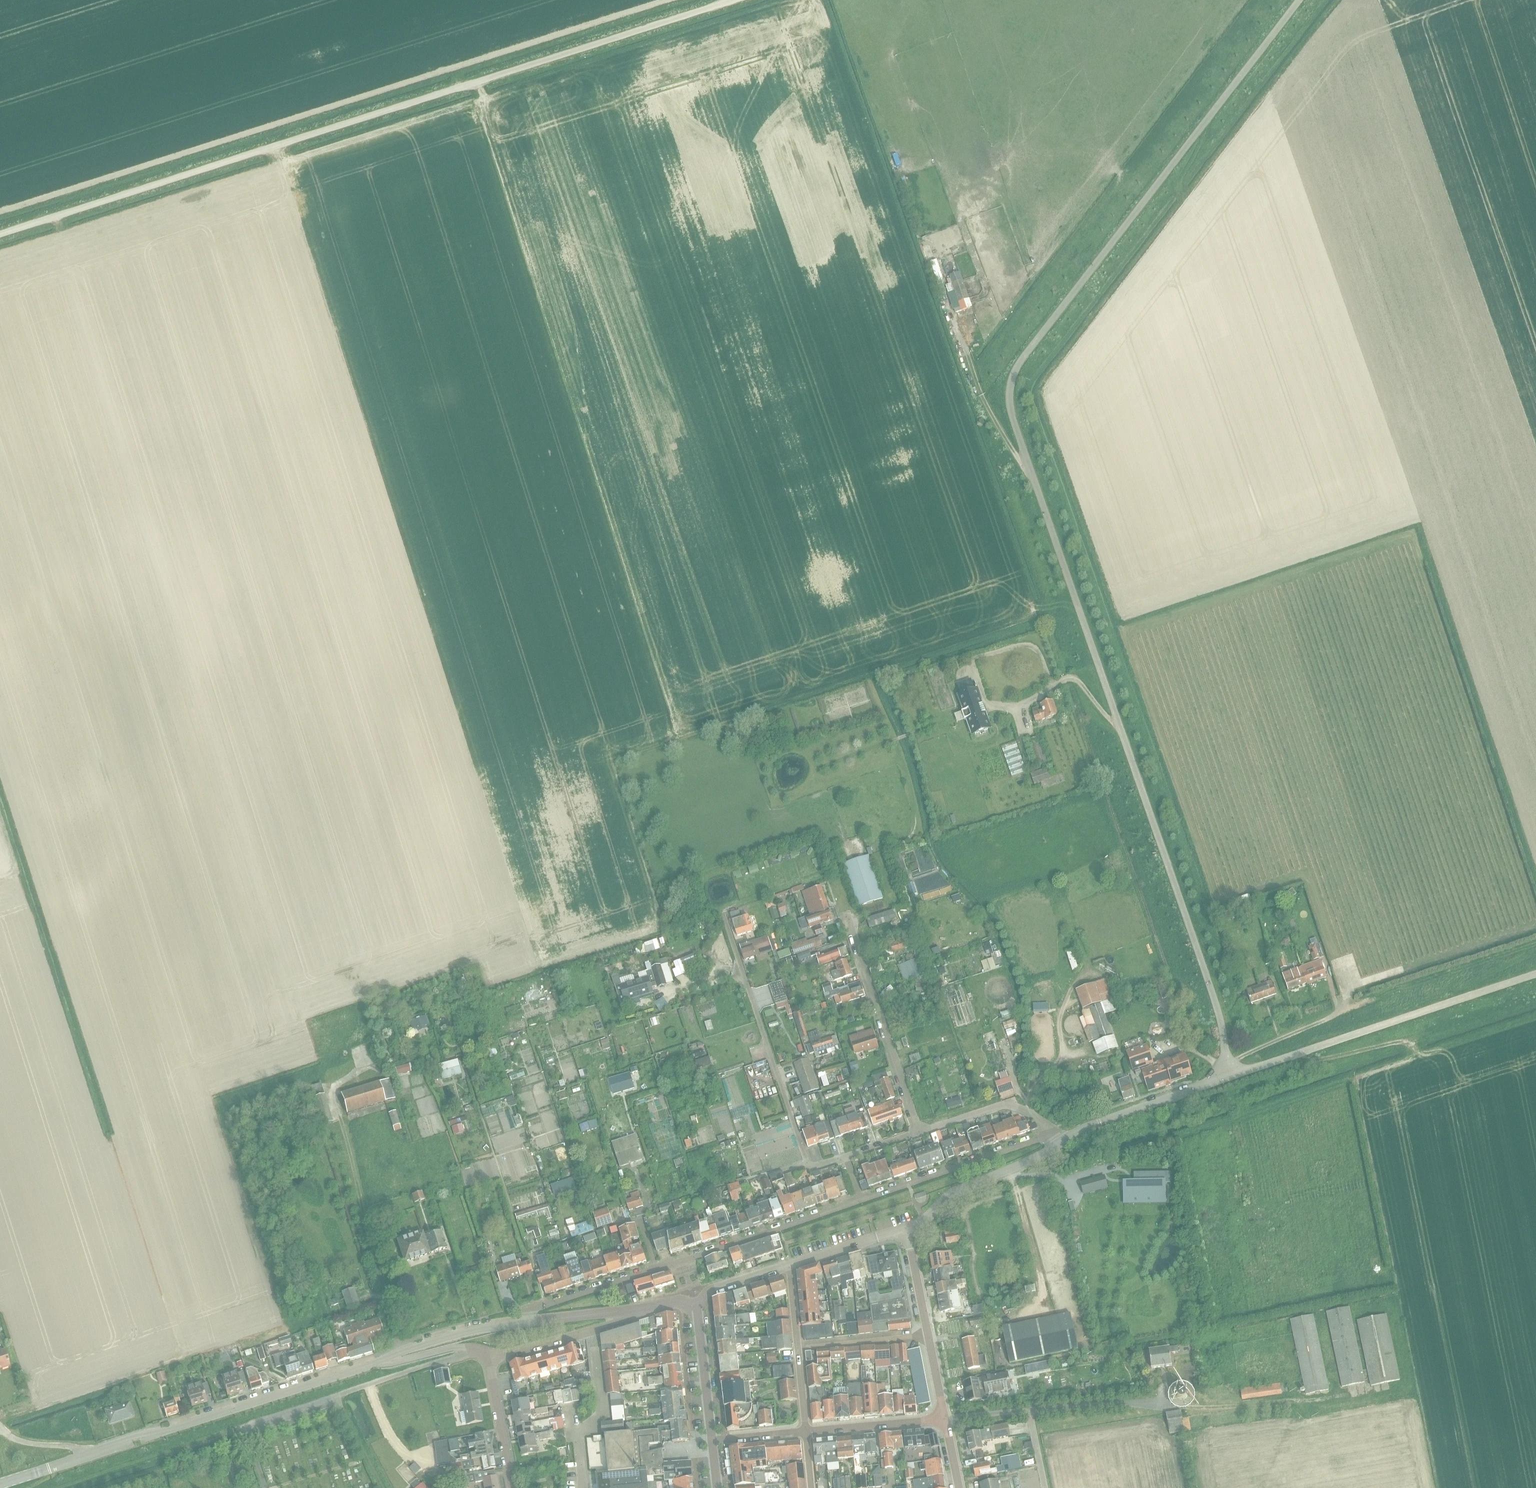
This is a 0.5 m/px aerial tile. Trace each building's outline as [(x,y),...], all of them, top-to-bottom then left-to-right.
[(936,261),(930,263),(938,286),(944,284),(936,261)] [(952,283),(959,302),(968,299),(962,280),(952,283)] [(965,352),(972,358),(976,354),(969,348),(965,352)] [(972,735),(991,728),(977,689),(974,690),(970,679),(957,684),(961,694),(958,695),(963,711),(962,712),(964,720),(966,719),(972,735)] [(1041,703),(1043,710),(1034,713),(1036,721),(1046,718),(1046,719),(1058,715),(1053,700),(1041,703)] [(1048,762),(1040,739),(1038,740),(1037,736),(1029,739),(1030,742),(1029,743),(1037,766),(1048,762)] [(1026,772),(1016,742),(1001,747),(1012,777),(1026,772)] [(1049,767),(1030,773),(1034,785),(1053,778),(1049,767)] [(797,848),(789,851),(792,857),(799,854),(797,848)] [(859,906),(883,898),(868,855),(844,863),(859,906)] [(819,857),(811,860),(813,863),(814,863),(815,866),(821,864),(819,857)] [(896,862),(903,881),(909,879),(906,870),(903,859),(896,862)] [(756,864),(748,867),(751,874),(759,871),(756,864)] [(739,869),(732,872),(734,876),(736,876),(736,878),(742,877),(739,869)] [(917,893),(913,882),(908,884),(911,895),(917,893)] [(791,889),(793,893),(804,889),(803,884),(791,889)] [(828,909),(821,886),(821,885),(802,892),(810,915),(828,909)] [(1292,888),(1287,893),(1291,898),(1296,894),(1292,888)] [(777,898),(788,894),(787,891),(773,896),(773,897),(775,903),(775,902),(778,901),(777,898)] [(777,906),(775,902),(775,903),(773,897),(764,900),(767,910),(771,908),(771,909),(777,906)] [(784,904),(777,906),(780,913),(786,911),(784,904)] [(1252,913),(1250,905),(1242,907),(1244,916),(1252,913)] [(823,933),(820,923),(832,919),(828,909),(810,915),(806,916),(809,927),(814,925),(815,929),(814,929),(816,935),(823,933)] [(866,919),(869,929),(898,919),(895,909),(866,919)] [(741,918),(738,911),(730,913),(737,936),(753,931),(748,916),(741,918)] [(1235,919),(1232,911),(1225,913),(1228,921),(1235,919)] [(701,924),(689,928),(691,934),(703,930),(701,924)] [(707,931),(699,933),(702,940),(709,937),(707,931)] [(755,957),(754,952),(769,947),(765,937),(740,946),(741,951),(742,951),(745,960),(755,957)] [(794,955),(811,950),(822,946),(819,937),(807,941),(806,938),(791,943),(792,947),(794,955)] [(891,945),(893,952),(905,948),(904,945),(905,944),(904,941),(891,945)] [(905,944),(904,945),(905,948),(906,952),(915,950),(912,942),(905,944)] [(990,942),(983,944),(987,955),(994,953),(990,942)] [(1074,962),(1080,961),(1074,943),(1068,945),(1074,962)] [(1308,947),(1313,960),(1320,958),(1315,944),(1308,947)] [(644,945),(639,946),(641,954),(647,953),(646,949),(644,945)] [(819,966),(834,960),(834,962),(841,959),(840,957),(848,955),(845,946),(837,949),(838,950),(820,956),(819,953),(816,954),(817,958),(816,958),(819,966)] [(883,950),(887,961),(889,960),(888,958),(888,957),(888,956),(893,954),(891,949),(888,950),(887,948),(883,950)] [(789,949),(777,953),(779,960),(791,956),(789,949)] [(799,961),(811,957),(809,951),(797,955),(799,961)] [(1287,967),(1283,953),(1276,956),(1280,969),(1287,967)] [(851,974),(846,959),(835,963),(837,970),(831,972),(834,980),(851,974)] [(923,974),(917,959),(911,961),(917,977),(916,979),(916,991),(926,991),(925,988),(926,988),(926,985),(929,985),(930,981),(925,981),(925,980),(923,974)] [(986,960),(981,962),(984,972),(990,970),(986,960)] [(1325,975),(1320,963),(1319,960),(1300,966),(1301,967),(1300,967),(1302,973),(1305,982),(1325,975)] [(1025,1007),(1041,1005),(1042,1005),(1049,1004),(1057,1003),(1060,1003),(1062,1001),(1064,1000),(1065,997),(1066,995),(1067,992),(1066,990),(1062,974),(1059,964),(1038,970),(1018,976),(1020,981),(1022,991),(1024,1001),(1025,1007)] [(657,987),(666,984),(660,965),(652,968),(655,980),(650,982),(648,977),(620,986),(625,1001),(653,993),(651,988),(657,986),(657,987)] [(882,965),(870,969),(872,975),(884,972),(882,965)] [(1305,982),(1302,973),(1300,967),(1282,974),(1287,989),(1305,982)] [(680,968),(673,970),(676,978),(683,976),(680,968)] [(471,972),(465,974),(468,981),(473,979),(471,972)] [(943,975),(937,977),(940,986),(946,984),(943,975)] [(1258,985),(1263,998),(1275,993),(1269,979),(1267,980),(1267,982),(1258,985)] [(785,993),(780,980),(769,984),(773,997),(785,993)] [(846,986),(850,1000),(859,997),(865,995),(862,988),(859,989),(858,983),(847,986),(847,985),(846,986)] [(1165,984),(1158,987),(1162,999),(1169,996),(1165,984)] [(1095,1042),(1099,1054),(1116,1048),(1105,1015),(1121,1010),(1118,999),(1113,1001),(1110,993),(1099,997),(1095,985),(1078,991),(1084,1010),(1089,1008),(1095,1026),(1088,1028),(1093,1042),(1099,1039),(1100,1041),(1095,1042)] [(1250,1002),(1263,998),(1258,985),(1246,990),(1250,1002)] [(842,1003),(850,1000),(846,986),(829,991),(831,997),(834,996),(836,1004),(841,1002),(842,1003)] [(1002,1020),(1013,1017),(1011,1008),(1000,1011),(1002,1020)] [(772,1009),(764,1011),(766,1017),(773,1014),(772,1009)] [(793,1014),(801,1038),(807,1036),(801,1016),(806,1014),(805,1010),(793,1014)] [(469,1017),(472,1025),(479,1022),(478,1018),(482,1017),(480,1011),(476,1013),(476,1015),(469,1017)] [(426,1015),(409,1021),(412,1030),(416,1029),(417,1031),(425,1028),(425,1026),(429,1024),(426,1015)] [(658,1017),(650,1020),(652,1027),(660,1025),(658,1017)] [(1016,1025),(1015,1024),(1014,1020),(1003,1024),(1005,1029),(1016,1025)] [(713,1029),(711,1021),(705,1023),(707,1031),(713,1029)] [(877,1046),(872,1031),(872,1029),(849,1036),(854,1052),(865,1048),(866,1050),(877,1046)] [(826,1054),(821,1040),(818,1030),(808,1034),(811,1043),(806,1045),(809,1054),(814,1052),(816,1058),(826,1054)] [(840,1050),(838,1044),(836,1035),(821,1040),(826,1054),(828,1054),(826,1048),(834,1046),(836,1051),(840,1050)] [(601,1041),(604,1050),(611,1047),(608,1039),(601,1041)] [(498,1056),(494,1044),(486,1047),(490,1059),(498,1056)] [(1172,1082),(1191,1075),(1184,1056),(1178,1058),(1177,1054),(1172,1056),(1172,1059),(1165,1061),(1164,1059),(1153,1063),(1147,1044),(1126,1052),(1133,1071),(1134,1071),(1134,1072),(1142,1069),(1149,1090),(1166,1085),(1170,1084),(1170,1083),(1172,1082)] [(911,1062),(921,1059),(919,1052),(909,1056),(911,1062)] [(495,1088),(484,1054),(481,1055),(492,1089),(495,1088)] [(709,1058),(694,1063),(696,1071),(711,1066),(709,1058)] [(457,1059),(438,1065),(442,1078),(448,1076),(446,1070),(459,1066),(457,1059)] [(793,1064),(797,1076),(803,1093),(818,1088),(808,1059),(793,1064)] [(859,1069),(856,1061),(849,1063),(851,1071),(859,1069)] [(905,1070),(907,1076),(913,1074),(911,1067),(905,1070)] [(886,1072),(872,1076),(873,1081),(874,1082),(888,1077),(886,1072)] [(630,1073),(609,1079),(614,1094),(634,1088),(630,1073)] [(826,1076),(820,1078),(824,1088),(829,1086),(826,1076)] [(895,1096),(888,1077),(874,1082),(873,1082),(875,1086),(875,1085),(875,1087),(881,1085),(886,1099),(895,1096)] [(997,1082),(1000,1092),(1012,1088),(1009,1078),(997,1082)] [(1121,1090),(1124,1099),(1135,1095),(1129,1078),(1118,1082),(1121,1090)] [(394,1098),(388,1079),(340,1094),(346,1113),(394,1098)] [(569,1088),(576,1109),(598,1102),(591,1081),(569,1088)] [(873,1082),(874,1082),(873,1081),(863,1084),(864,1089),(875,1086),(873,1082)] [(845,1084),(823,1091),(824,1095),(849,1087),(848,1083),(845,1083),(845,1084)] [(665,1087),(638,1095),(645,1118),(657,1115),(656,1110),(670,1106),(665,1087)] [(840,1090),(824,1095),(826,1099),(841,1094),(840,1090)] [(564,1091),(559,1093),(561,1100),(567,1098),(564,1091)] [(797,1099),(793,1100),(795,1108),(799,1106),(803,1117),(813,1114),(807,1096),(797,1099)] [(946,1101),(948,1108),(954,1106),(952,1099),(946,1101)] [(889,1119),(886,1110),(886,1109),(882,1111),(880,1105),(868,1110),(873,1125),(889,1119)] [(890,1122),(892,1122),(892,1121),(893,1120),(892,1118),(897,1116),(897,1113),(901,1112),(899,1106),(886,1110),(889,1119),(890,1122)] [(388,1113),(394,1131),(401,1129),(399,1124),(400,1124),(395,1111),(388,1113)] [(658,1113),(657,1128),(664,1128),(665,1120),(670,1120),(670,1113),(658,1113)] [(846,1116),(852,1132),(867,1127),(862,1113),(857,1115),(857,1113),(846,1116)] [(812,1123),(810,1116),(804,1118),(806,1125),(812,1123)] [(835,1137),(852,1132),(846,1116),(830,1122),(835,1137)] [(1022,1123),(1021,1121),(1019,1116),(1012,1119),(1013,1119),(1019,1135),(1037,1128),(1036,1124),(1034,1123),(1027,1125),(1026,1122),(1022,1123)] [(1019,1135),(1013,1119),(1012,1119),(1002,1122),(1003,1123),(1008,1138),(1019,1135)] [(596,1120),(580,1125),(582,1133),(598,1128),(596,1120)] [(813,1126),(819,1143),(833,1138),(828,1121),(813,1126)] [(968,1123),(962,1126),(965,1134),(971,1132),(968,1123)] [(997,1142),(992,1127),(991,1127),(989,1123),(978,1127),(979,1131),(984,1146),(996,1142),(997,1142)] [(998,1142),(1008,1138),(1003,1123),(992,1127),(997,1142),(998,1142)] [(672,1126),(676,1135),(680,1133),(676,1124),(672,1126)] [(970,1151),(964,1136),(965,1136),(965,1134),(962,1126),(961,1124),(955,1127),(959,1138),(954,1140),(953,1138),(951,1139),(951,1140),(941,1143),(947,1160),(957,1156),(956,1156),(970,1151)] [(454,1135),(465,1132),(462,1125),(452,1128),(454,1135)] [(807,1146),(819,1143),(813,1126),(802,1130),(807,1146)] [(972,1150),(984,1146),(979,1131),(967,1135),(972,1150)] [(620,1167),(644,1159),(635,1134),(611,1142),(620,1167)] [(663,1139),(665,1150),(676,1148),(674,1137),(663,1139)] [(926,1148),(932,1165),(943,1161),(938,1144),(926,1148)] [(900,1156),(897,1147),(892,1149),(892,1148),(885,1151),(890,1167),(893,1166),(892,1162),(895,1161),(894,1158),(900,1156)] [(920,1169),(932,1165),(926,1148),(914,1152),(920,1169)] [(874,1164),(880,1183),(891,1179),(885,1160),(874,1164)] [(917,1170),(913,1160),(890,1168),(894,1178),(917,1170)] [(1094,1160),(1085,1164),(1087,1169),(1096,1165),(1094,1160)] [(880,1183),(874,1164),(869,1166),(868,1164),(862,1166),(869,1187),(880,1183)] [(573,1168),(562,1171),(564,1176),(575,1173),(573,1168)] [(807,1175),(805,1168),(794,1172),(797,1178),(807,1175)] [(785,1177),(784,1175),(782,1170),(769,1175),(772,1182),(785,1177)] [(761,1171),(752,1174),(755,1183),(764,1180),(761,1171)] [(784,1175),(785,1177),(788,1187),(798,1183),(794,1172),(784,1175)] [(1135,1182),(1124,1182),(1124,1190),(1124,1197),(1133,1197),(1133,1198),(1156,1197),(1164,1197),(1164,1189),(1165,1189),(1165,1182),(1169,1182),(1169,1173),(1135,1173),(1135,1182)] [(1104,1176),(1093,1179),(1096,1191),(1107,1188),(1104,1176)] [(771,1188),(768,1178),(760,1181),(766,1195),(770,1193),(769,1189),(771,1188)] [(823,1183),(824,1185),(829,1200),(840,1196),(839,1193),(846,1191),(841,1178),(823,1183)] [(741,1190),(740,1185),(739,1182),(728,1185),(733,1202),(739,1200),(738,1194),(742,1192),(741,1190)] [(817,1204),(829,1200),(824,1185),(812,1189),(817,1204)] [(817,1204),(812,1189),(811,1188),(801,1192),(807,1208),(817,1204)] [(424,1199),(421,1191),(411,1194),(414,1203),(424,1199)] [(790,1195),(784,1198),(781,1191),(776,1193),(784,1211),(784,1212),(784,1213),(785,1212),(786,1215),(796,1212),(790,1196),(790,1195)] [(632,1199),(625,1201),(629,1211),(643,1206),(638,1192),(630,1194),(632,1199)] [(796,1212),(807,1208),(801,1192),(790,1196),(796,1212)] [(769,1202),(771,1202),(770,1199),(768,1200),(769,1202),(757,1206),(763,1223),(774,1219),(769,1202)] [(769,1202),(774,1219),(783,1216),(777,1202),(772,1204),(771,1202),(769,1202)] [(661,1212),(671,1209),(669,1203),(659,1206),(661,1212)] [(548,1208),(551,1218),(554,1217),(549,1204),(515,1214),(516,1217),(548,1208)] [(757,1206),(755,1207),(755,1206),(745,1209),(746,1213),(751,1227),(763,1223),(757,1206)] [(593,1212),(598,1228),(613,1223),(608,1207),(593,1212)] [(1267,1219),(1265,1208),(1254,1210),(1256,1221),(1267,1219)] [(739,1215),(739,1213),(738,1210),(735,1211),(736,1214),(741,1230),(751,1227),(746,1213),(739,1215)] [(714,1220),(719,1238),(741,1230),(737,1216),(730,1218),(728,1213),(726,1213),(726,1212),(713,1216),(713,1217),(714,1220)] [(699,1222),(698,1217),(694,1218),(697,1224),(689,1227),(696,1245),(702,1243),(699,1222)] [(719,1238),(714,1220),(713,1217),(699,1222),(702,1243),(719,1238)] [(565,1235),(570,1233),(576,1231),(573,1223),(562,1227),(565,1235)] [(637,1243),(638,1246),(633,1247),(631,1240),(638,1238),(634,1225),(619,1230),(625,1248),(627,1247),(628,1249),(634,1265),(646,1261),(641,1245),(642,1245),(641,1242),(637,1243)] [(541,1236),(539,1229),(532,1227),(526,1229),(527,1233),(533,1231),(536,1238),(541,1236)] [(684,1249),(696,1245),(689,1227),(678,1230),(684,1249)] [(958,1241),(958,1238),(956,1227),(944,1230),(947,1243),(958,1241)] [(596,1232),(598,1238),(606,1235),(604,1229),(596,1232)] [(671,1253),(684,1249),(678,1230),(668,1234),(667,1231),(659,1234),(660,1237),(653,1239),(657,1251),(670,1247),(671,1253)] [(423,1236),(429,1254),(446,1248),(440,1231),(423,1236)] [(429,1254),(423,1236),(422,1232),(396,1241),(403,1262),(429,1254)] [(775,1252),(783,1249),(778,1235),(771,1237),(775,1252)] [(758,1257),(775,1252),(771,1237),(754,1243),(758,1257)] [(755,1258),(758,1257),(754,1243),(738,1248),(743,1261),(743,1262),(755,1258)] [(634,1265),(628,1249),(627,1247),(625,1248),(626,1250),(617,1253),(622,1269),(634,1265)] [(733,1264),(743,1261),(738,1248),(729,1251),(733,1264)] [(854,1280),(866,1277),(861,1252),(850,1255),(853,1273),(854,1280)] [(894,1252),(868,1258),(872,1274),(892,1270),(893,1276),(890,1281),(892,1290),(903,1289),(900,1286),(899,1282),(901,1278),(898,1275),(897,1269),(898,1269),(894,1252)] [(949,1252),(948,1252),(930,1255),(933,1270),(952,1267),(949,1252)] [(609,1273),(622,1269),(617,1253),(604,1257),(603,1257),(609,1273)] [(724,1259),(722,1253),(705,1259),(707,1265),(706,1265),(709,1273),(727,1267),(725,1259),(724,1259)] [(854,1280),(853,1273),(850,1255),(836,1259),(837,1259),(840,1276),(843,1290),(847,1289),(846,1281),(854,1280)] [(580,1263),(580,1262),(578,1256),(576,1257),(576,1258),(567,1261),(568,1264),(566,1264),(567,1267),(567,1268),(573,1285),(584,1281),(579,1264),(580,1263)] [(595,1278),(609,1273),(603,1257),(590,1262),(595,1278)] [(557,1290),(550,1272),(549,1267),(546,1258),(540,1259),(542,1266),(540,1266),(542,1274),(537,1276),(539,1284),(542,1283),(546,1294),(557,1290)] [(833,1279),(840,1276),(837,1259),(823,1263),(825,1274),(826,1274),(827,1280),(833,1279)] [(520,1276),(519,1275),(533,1271),(529,1262),(521,1264),(520,1260),(496,1268),(501,1283),(520,1276)] [(595,1278),(590,1262),(589,1261),(582,1263),(581,1261),(580,1262),(580,1263),(579,1264),(584,1281),(595,1278)] [(797,1272),(798,1283),(816,1281),(816,1275),(822,1273),(819,1265),(800,1271),(801,1272),(797,1272)] [(573,1285),(567,1268),(567,1267),(559,1270),(559,1269),(550,1272),(557,1290),(573,1285)] [(950,1282),(949,1275),(953,1274),(952,1267),(933,1270),(936,1285),(950,1282)] [(634,1282),(638,1294),(655,1289),(656,1289),(674,1284),(671,1271),(634,1282)] [(773,1294),(786,1290),(782,1277),(764,1283),(768,1295),(773,1294)] [(869,1281),(867,1284),(868,1293),(878,1292),(876,1280),(869,1281)] [(962,1284),(962,1280),(950,1282),(936,1285),(938,1295),(950,1293),(958,1291),(956,1286),(962,1284)] [(798,1283),(799,1294),(817,1292),(817,1285),(820,1285),(820,1281),(816,1281),(798,1283)] [(628,1297),(638,1294),(634,1282),(624,1285),(628,1297)] [(768,1296),(768,1295),(764,1283),(746,1288),(749,1301),(755,1299),(755,1300),(768,1296)] [(359,1305),(354,1288),(341,1292),(347,1309),(359,1305)] [(626,1295),(623,1288),(616,1290),(618,1297),(626,1295)] [(750,1304),(749,1301),(746,1288),(733,1292),(737,1306),(737,1308),(750,1304)] [(871,1293),(868,1293),(872,1325),(889,1323),(902,1321),(898,1297),(902,1297),(901,1293),(903,1289),(892,1290),(892,1291),(891,1294),(881,1295),(879,1294),(878,1292),(871,1293)] [(821,1291),(800,1294),(801,1304),(818,1302),(817,1296),(821,1295),(821,1291)] [(734,1306),(737,1306),(733,1292),(731,1293),(713,1299),(715,1318),(735,1316),(735,1314),(734,1306)] [(951,1298),(950,1293),(938,1295),(941,1312),(959,1308),(959,1304),(961,1303),(959,1296),(951,1298)] [(902,1321),(889,1323),(890,1331),(910,1328),(905,1299),(902,1299),(902,1297),(898,1297),(902,1321)] [(822,1302),(818,1302),(801,1304),(802,1315),(820,1313),(819,1307),(822,1306),(822,1302)] [(983,1304),(972,1306),(974,1315),(984,1313),(983,1304)] [(835,1308),(836,1321),(846,1319),(844,1307),(840,1307),(835,1308)] [(1327,1311),(1342,1386),(1364,1382),(1348,1307),(1327,1311)] [(788,1309),(776,1310),(776,1318),(789,1317),(788,1309)] [(650,1324),(676,1322),(675,1313),(658,1315),(649,1318),(650,1324)] [(823,1313),(802,1315),(803,1326),(820,1325),(820,1317),(824,1317),(823,1313)] [(1070,1313),(1002,1328),(1009,1363),(1078,1349),(1070,1313)] [(716,1329),(734,1327),(751,1325),(749,1314),(740,1315),(735,1316),(715,1318),(716,1329)] [(1291,1319),(1306,1394),(1328,1389),(1313,1314),(1291,1319)] [(1357,1320),(1371,1385),(1399,1379),(1386,1314),(1357,1320)] [(971,1326),(982,1324),(981,1318),(969,1320),(971,1326)] [(345,1349),(349,1359),(373,1351),(370,1342),(384,1337),(378,1319),(342,1331),(347,1344),(355,1342),(356,1346),(346,1349),(345,1349)] [(776,1337),(791,1335),(789,1320),(774,1322),(776,1337)] [(858,1322),(859,1334),(873,1333),(872,1320),(858,1322)] [(615,1345),(623,1343),(642,1337),(639,1321),(634,1323),(600,1333),(601,1346),(615,1344),(615,1345)] [(658,1333),(677,1331),(676,1322),(650,1324),(650,1329),(658,1328),(658,1333)] [(847,1323),(848,1335),(859,1334),(858,1322),(847,1323)] [(819,1332),(820,1339),(833,1338),(832,1323),(818,1325),(819,1332)] [(818,1325),(803,1326),(803,1333),(819,1332),(818,1325)] [(718,1342),(744,1339),(743,1334),(737,1335),(737,1336),(735,1337),(734,1327),(716,1329),(718,1342)] [(644,1348),(678,1344),(677,1331),(658,1333),(656,1333),(657,1340),(644,1342),(644,1348)] [(302,1338),(301,1332),(290,1336),(292,1341),(302,1338)] [(819,1332),(803,1333),(804,1340),(820,1339),(819,1332)] [(779,1351),(792,1350),(791,1335),(776,1337),(761,1338),(763,1350),(777,1348),(777,1351),(779,1351)] [(281,1346),(291,1343),(289,1336),(279,1339),(281,1346)] [(981,1355),(978,1356),(974,1337),(962,1340),(968,1369),(980,1367),(987,1365),(985,1357),(982,1358),(981,1355)] [(321,1347),(318,1338),(312,1340),(315,1349),(321,1347)] [(736,1344),(741,1344),(741,1345),(749,1345),(749,1344),(749,1339),(744,1339),(718,1342),(719,1356),(737,1355),(736,1344)] [(614,1350),(624,1350),(623,1343),(615,1345),(615,1344),(601,1346),(602,1351),(614,1350)] [(900,1344),(900,1350),(900,1352),(901,1361),(908,1361),(906,1343),(900,1344)] [(579,1344),(565,1348),(565,1349),(570,1366),(571,1366),(584,1362),(579,1344)] [(658,1357),(679,1355),(678,1344),(644,1348),(642,1348),(643,1353),(658,1352),(658,1357)] [(900,1352),(900,1350),(899,1344),(891,1344),(892,1359),(900,1358),(899,1352),(900,1352)] [(334,1353),(333,1349),(332,1345),(321,1349),(322,1353),(325,1362),(336,1359),(337,1363),(334,1353)] [(345,1349),(346,1349),(344,1345),(333,1349),(334,1353),(337,1363),(349,1359),(345,1349)] [(875,1360),(875,1347),(875,1346),(844,1348),(845,1355),(861,1354),(862,1360),(875,1360)] [(875,1347),(875,1360),(876,1362),(890,1361),(889,1346),(875,1347)] [(1179,1351),(1178,1346),(1149,1350),(1152,1368),(1172,1365),(1171,1352),(1179,1351)] [(256,1349),(260,1361),(265,1359),(262,1348),(256,1349)] [(845,1359),(845,1355),(844,1348),(830,1349),(830,1360),(831,1360),(845,1359)] [(930,1402),(919,1348),(907,1350),(918,1404),(930,1402)] [(565,1349),(555,1352),(560,1369),(570,1366),(565,1349)] [(832,1372),(831,1360),(830,1360),(830,1349),(816,1350),(818,1366),(807,1367),(809,1388),(822,1388),(821,1375),(822,1375),(822,1374),(823,1374),(823,1373),(824,1372),(828,1372),(828,1373),(829,1374),(830,1374),(831,1374),(831,1373),(832,1372)] [(10,1366),(4,1350),(0,1351),(0,1369),(10,1366)] [(615,1362),(614,1350),(602,1351),(603,1362),(615,1362)] [(295,1356),(301,1374),(312,1370),(306,1352),(295,1356)] [(560,1369),(555,1352),(545,1355),(550,1372),(560,1369)] [(295,1356),(283,1359),(281,1353),(272,1355),(276,1367),(284,1365),(288,1378),(301,1374),(295,1356)] [(326,1366),(325,1362),(322,1353),(320,1353),(321,1356),(311,1359),(315,1370),(326,1366)] [(776,1362),(776,1353),(766,1354),(767,1363),(776,1362)] [(550,1372),(545,1355),(534,1358),(539,1375),(550,1372)] [(645,1368),(663,1367),(680,1365),(679,1355),(658,1357),(659,1362),(645,1363),(645,1368)] [(739,1371),(739,1370),(737,1355),(719,1356),(721,1373),(739,1371)] [(539,1375),(534,1358),(524,1361),(529,1378),(539,1375)] [(529,1378),(524,1361),(524,1360),(510,1364),(515,1382),(529,1378)] [(1048,1361),(1036,1363),(1038,1372),(1050,1369),(1048,1361)] [(604,1372),(616,1371),(615,1362),(603,1362),(604,1372)] [(163,1380),(170,1377),(165,1365),(158,1368),(163,1380)] [(665,1390),(683,1389),(680,1365),(663,1367),(662,1368),(660,1370),(660,1373),(662,1374),(664,1374),(664,1375),(662,1375),(661,1377),(648,1378),(648,1386),(662,1384),(662,1383),(665,1383),(665,1390)] [(781,1367),(781,1366),(773,1367),(774,1379),(794,1377),(793,1365),(781,1367)] [(871,1379),(867,1379),(866,1367),(862,1367),(862,1379),(863,1398),(865,1417),(879,1415),(877,1385),(871,1385),(871,1379)] [(260,1385),(268,1382),(266,1376),(261,1373),(257,1374),(256,1371),(250,1368),(245,1370),(247,1377),(246,1378),(250,1390),(261,1387),(260,1385)] [(433,1372),(436,1387),(450,1384),(447,1369),(433,1372)] [(749,1381),(749,1382),(754,1381),(753,1369),(739,1370),(739,1371),(721,1373),(722,1385),(749,1381)] [(583,1371),(584,1384),(591,1384),(590,1371),(583,1371)] [(607,1394),(610,1394),(619,1394),(617,1371),(616,1371),(604,1372),(607,1394)] [(221,1376),(227,1396),(241,1391),(240,1386),(245,1384),(242,1372),(236,1374),(235,1372),(221,1376)] [(964,1381),(968,1401),(981,1399),(979,1391),(985,1390),(986,1394),(1011,1390),(1007,1373),(964,1381)] [(863,1398),(862,1379),(859,1380),(860,1384),(851,1384),(851,1379),(847,1379),(848,1388),(849,1400),(850,1418),(865,1417),(863,1398)] [(781,1401),(796,1399),(795,1380),(779,1382),(781,1401)] [(751,1404),(749,1382),(749,1381),(722,1385),(725,1407),(746,1405),(746,1404),(751,1404)] [(185,1387),(192,1407),(206,1402),(204,1397),(210,1395),(206,1383),(201,1385),(200,1383),(185,1387)] [(1242,1399),(1281,1393),(1280,1383),(1240,1389),(1242,1399)] [(892,1395),(884,1396),(883,1384),(877,1385),(879,1415),(894,1414),(892,1395)] [(835,1419),(834,1401),(826,1402),(825,1387),(822,1388),(809,1388),(810,1399),(821,1398),(821,1402),(823,1402),(824,1420),(835,1419)] [(532,1388),(523,1390),(525,1397),(534,1395),(533,1394),(532,1388)] [(580,1388),(570,1389),(573,1402),(579,1401),(580,1388)] [(850,1418),(849,1400),(848,1388),(837,1389),(833,1389),(834,1401),(835,1419),(850,1418)] [(1190,1396),(1190,1394),(1189,1393),(1188,1391),(1187,1390),(1186,1389),(1184,1388),(1183,1388),(1181,1388),(1179,1388),(1178,1389),(1177,1390),(1176,1391),(1175,1393),(1174,1394),(1174,1396),(1175,1398),(1176,1399),(1177,1401),(1178,1402),(1180,1402),(1181,1403),(1183,1403),(1185,1402),(1186,1402),(1188,1400),(1189,1399),(1189,1398),(1190,1396)] [(556,1404),(564,1402),(564,1404),(573,1402),(570,1389),(562,1392),(561,1390),(553,1391),(556,1404)] [(663,1410),(685,1408),(683,1389),(665,1390),(661,1390),(663,1410)] [(460,1413),(462,1424),(466,1423),(466,1424),(482,1421),(478,1402),(479,1402),(477,1393),(462,1396),(465,1411),(464,1411),(464,1412),(460,1413)] [(905,1413),(904,1398),(904,1397),(897,1397),(897,1393),(892,1394),(892,1395),(894,1414),(905,1413)] [(915,1397),(914,1398),(914,1394),(909,1394),(910,1396),(905,1396),(905,1398),(904,1398),(905,1413),(905,1416),(917,1414),(915,1397)] [(514,1414),(530,1411),(529,1404),(534,1403),(534,1398),(512,1402),(514,1414)] [(812,1421),(824,1420),(823,1402),(821,1402),(821,1398),(810,1399),(812,1421)] [(178,1413),(174,1402),(163,1406),(166,1417),(178,1413)] [(771,1410),(766,1411),(765,1402),(757,1403),(759,1426),(773,1425),(771,1410)] [(110,1423),(133,1416),(128,1403),(106,1411),(110,1423)] [(751,1410),(752,1407),(751,1404),(746,1404),(746,1405),(725,1407),(727,1430),(739,1429),(738,1422),(744,1419),(746,1418),(747,1417),(748,1416),(749,1415),(749,1414),(750,1413),(751,1412),(751,1410)] [(516,1426),(529,1423),(528,1416),(537,1415),(548,1413),(547,1408),(530,1411),(514,1414),(516,1426)] [(664,1422),(670,1421),(686,1420),(685,1408),(663,1410),(660,1410),(660,1409),(650,1410),(650,1409),(645,1410),(646,1415),(663,1414),(664,1422)] [(624,1411),(612,1413),(613,1421),(601,1422),(602,1432),(624,1430),(623,1420),(625,1420),(624,1411)] [(1191,1430),(1189,1417),(1182,1419),(1181,1411),(1166,1413),(1170,1433),(1183,1431),(1183,1432),(1185,1432),(1184,1431),(1191,1430)] [(562,1417),(549,1420),(550,1425),(552,1425),(553,1431),(564,1429),(562,1417)] [(518,1438),(531,1435),(530,1428),(539,1427),(550,1425),(549,1420),(529,1423),(516,1426),(518,1438)] [(687,1430),(686,1420),(670,1421),(671,1425),(658,1427),(658,1430),(661,1429),(661,1432),(687,1430)] [(981,1441),(1010,1436),(1008,1424),(1008,1423),(984,1428),(984,1430),(967,1434),(970,1451),(982,1448),(981,1441)] [(658,1430),(604,1435),(608,1472),(635,1470),(634,1455),(662,1453),(663,1449),(650,1452),(649,1444),(663,1443),(662,1438),(662,1432),(661,1432),(658,1433),(658,1430)] [(687,1430),(662,1432),(662,1438),(666,1437),(666,1438),(671,1438),(671,1437),(672,1437),(673,1442),(688,1440),(687,1430)] [(905,1448),(921,1446),(925,1446),(925,1445),(931,1445),(931,1448),(939,1446),(937,1434),(929,1436),(924,1436),(923,1430),(904,1432),(905,1448)] [(540,1440),(554,1438),(553,1431),(531,1435),(518,1438),(521,1450),(522,1455),(537,1452),(536,1446),(537,1446),(536,1439),(540,1439),(540,1440)] [(892,1449),(903,1448),(901,1432),(892,1433),(890,1433),(880,1434),(879,1434),(881,1450),(882,1458),(884,1457),(885,1468),(893,1467),(892,1449)] [(474,1448),(490,1445),(488,1433),(474,1435),(475,1438),(477,1438),(478,1441),(468,1443),(469,1449),(474,1448)] [(875,1434),(864,1435),(866,1454),(866,1459),(877,1458),(875,1434)] [(859,1455),(866,1454),(864,1435),(852,1436),(852,1437),(854,1458),(855,1469),(860,1468),(859,1455)] [(842,1459),(854,1458),(852,1437),(837,1438),(838,1451),(837,1451),(838,1462),(839,1462),(843,1462),(842,1459)] [(455,1451),(455,1447),(461,1445),(460,1438),(448,1440),(450,1452),(455,1451)] [(827,1463),(838,1462),(837,1451),(838,1451),(837,1438),(825,1439),(827,1459),(826,1459),(827,1463)] [(448,1459),(446,1439),(436,1440),(439,1465),(449,1464),(448,1459)] [(826,1459),(827,1459),(825,1439),(813,1440),(815,1464),(823,1463),(823,1464),(827,1463),(826,1459)] [(790,1465),(790,1460),(802,1459),(801,1442),(788,1443),(789,1460),(785,1461),(786,1466),(787,1466),(790,1465)] [(767,1462),(785,1461),(789,1460),(788,1443),(765,1445),(767,1456),(767,1462)] [(471,1460),(493,1457),(490,1445),(474,1448),(475,1452),(473,1453),(474,1454),(459,1456),(460,1457),(448,1459),(449,1464),(457,1463),(460,1462),(471,1460)] [(764,1456),(767,1456),(765,1445),(730,1449),(733,1476),(760,1473),(760,1468),(765,1468),(764,1456)] [(664,1462),(663,1461),(663,1459),(662,1457),(662,1455),(662,1453),(634,1455),(635,1470),(608,1472),(595,1473),(597,1487),(648,1487),(647,1482),(647,1477),(663,1476),(663,1462),(664,1462)] [(1009,1470),(1009,1469),(1016,1467),(1014,1456),(1002,1458),(1003,1465),(1008,1464),(1008,1467),(1005,1467),(1005,1471),(1009,1470)] [(493,1457),(471,1460),(472,1467),(482,1465),(483,1470),(495,1468),(493,1457)] [(927,1477),(942,1475),(943,1475),(940,1459),(932,1460),(925,1461),(923,1462),(923,1465),(920,1465),(921,1470),(926,1469),(927,1477)] [(673,1479),(692,1477),(690,1461),(664,1462),(663,1462),(663,1476),(664,1480),(673,1479)] [(462,1470),(460,1462),(449,1465),(450,1473),(462,1470)] [(990,1470),(989,1462),(973,1465),(975,1477),(997,1473),(996,1468),(990,1470)] [(905,1464),(906,1479),(913,1478),(913,1476),(915,1475),(914,1463),(905,1464)] [(788,1476),(804,1474),(803,1464),(790,1465),(787,1466),(788,1476)] [(405,1478),(412,1473),(407,1467),(400,1472),(405,1478)] [(479,1481),(483,1481),(484,1487),(498,1487),(496,1476),(495,1476),(494,1471),(473,1475),(475,1482),(479,1481)] [(763,1478),(762,1476),(762,1473),(760,1473),(733,1476),(735,1487),(755,1485),(754,1479),(763,1478)] [(789,1482),(805,1481),(804,1474),(788,1476),(788,1479),(777,1480),(777,1483),(789,1482)] [(865,1475),(855,1476),(856,1487),(866,1487),(865,1475)] [(875,1487),(882,1487),(882,1485),(881,1477),(881,1475),(874,1475),(875,1487)] [(942,1475),(927,1477),(927,1478),(913,1480),(914,1487),(944,1487),(942,1475)] [(423,1477),(419,1480),(426,1487),(430,1484),(423,1477)] [(692,1478),(692,1477),(673,1479),(674,1487),(693,1487),(692,1478)] [(849,1477),(841,1478),(841,1487),(850,1487),(849,1477)] [(997,1480),(980,1483),(980,1487),(999,1487),(997,1480)]
